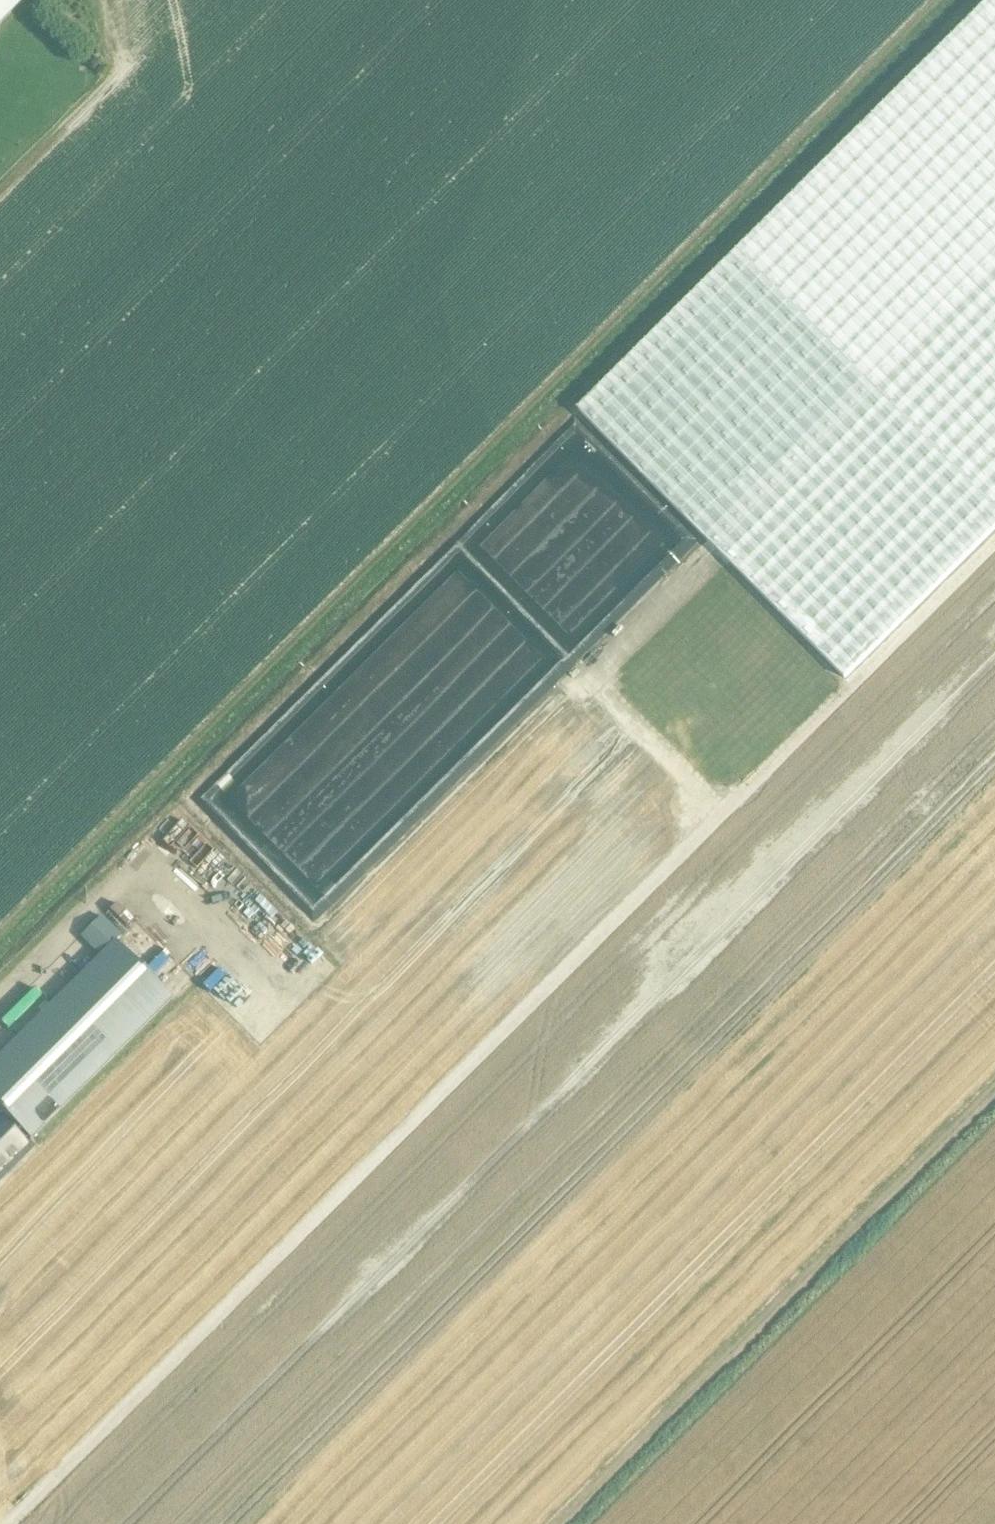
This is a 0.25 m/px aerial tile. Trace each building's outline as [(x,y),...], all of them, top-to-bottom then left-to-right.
[(579,411),(845,678),(994,529),(994,0),(991,0),(579,411)] [(115,942),(120,937),(101,917),(81,937),(100,957),(0,1057),(0,1110),(3,1113),(27,1137),(30,1140),(172,999),(115,942)] [(27,1137),(3,1113),(0,1116),(0,1169),(24,1146),(21,1143),(27,1137)]
